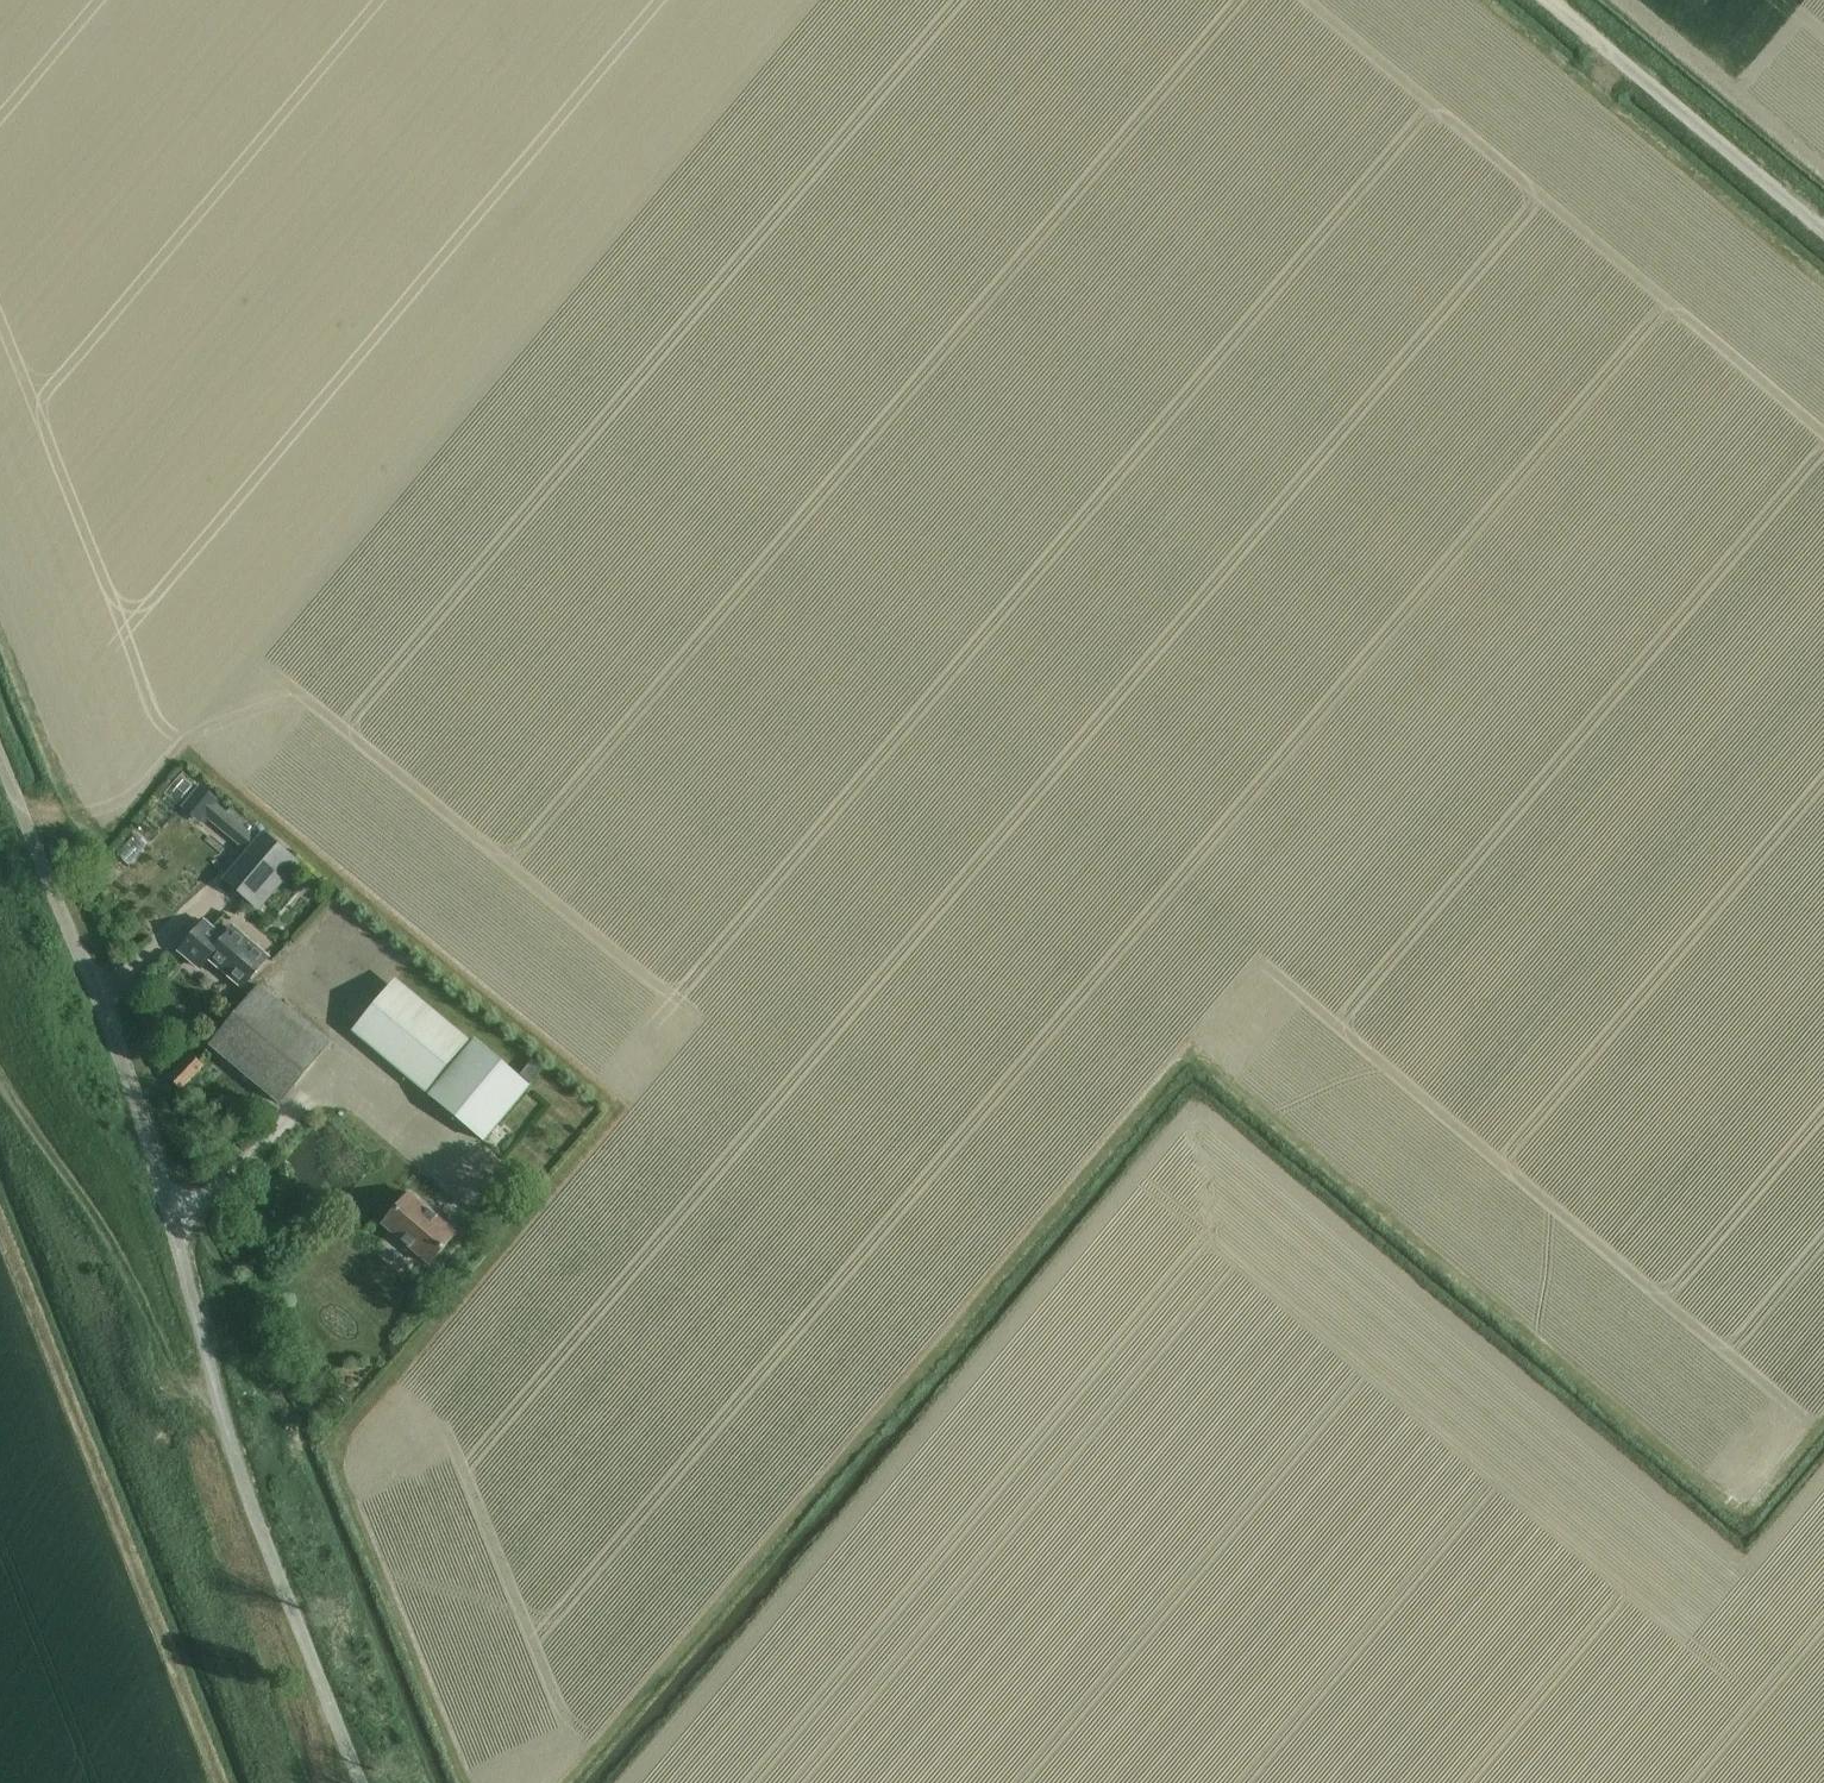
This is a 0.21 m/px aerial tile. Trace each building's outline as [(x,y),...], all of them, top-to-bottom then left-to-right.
[(183,774),(169,790),(181,800),(195,784),(183,774)] [(290,857),(272,843),(264,836),(261,839),(250,830),(246,833),(214,806),(216,803),(197,788),(185,803),(247,855),(223,884),(250,905),(290,857)] [(229,811),(245,825),(248,820),(237,810),(236,811),(232,808),(229,811)] [(104,872),(113,880),(124,869),(114,861),(104,872)] [(199,953),(241,989),(267,959),(245,941),(236,951),(203,923),(179,950),(192,961),(199,953)] [(328,1049),(260,991),(211,1048),(279,1106),(328,1049)] [(361,1025),(435,1086),(463,1052),(390,991),(361,1025)] [(184,1048),(180,1034),(167,1038),(170,1052),(184,1048)] [(429,1099),(485,1146),(530,1092),(475,1045),(429,1099)] [(190,1059),(170,1081),(168,1083),(179,1094),(202,1070),(190,1059)] [(167,1105),(162,1108),(165,1115),(170,1112),(167,1105)] [(430,1268),(457,1237),(409,1196),(382,1227),(430,1268)] [(261,1230),(264,1213),(252,1211),(249,1227),(261,1230)]
